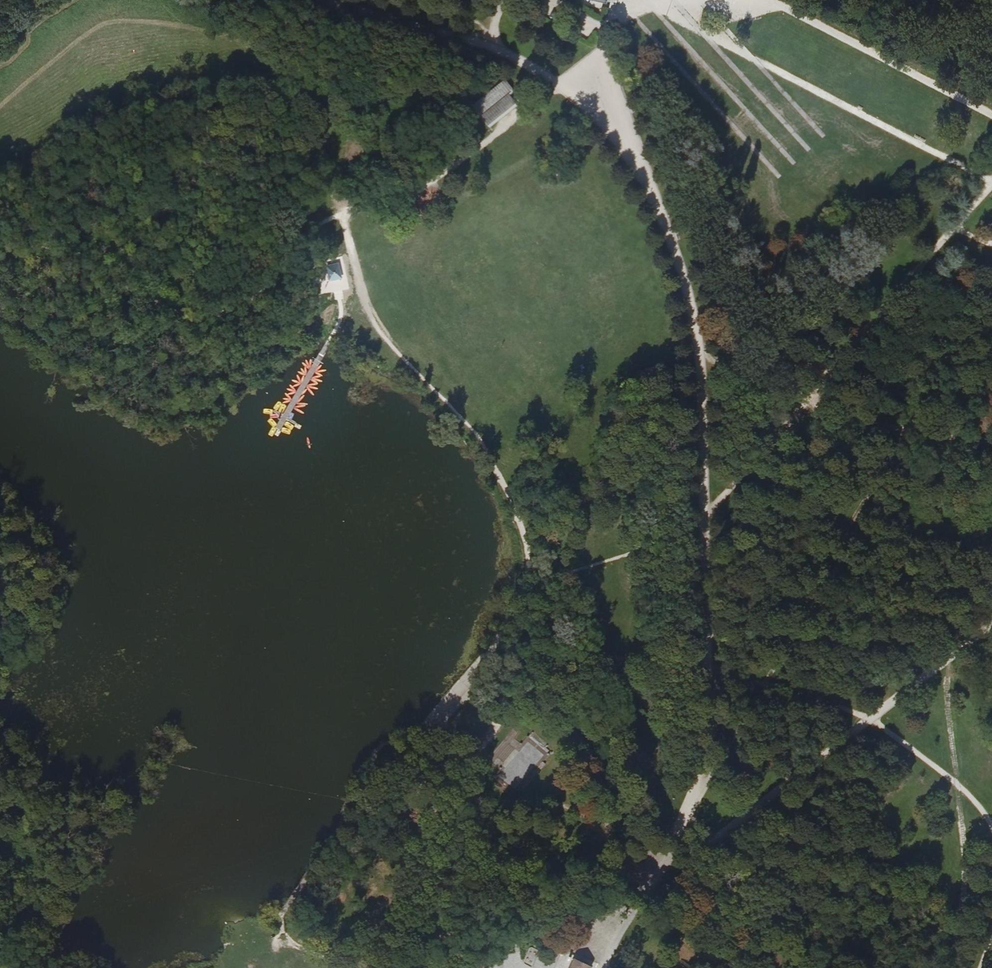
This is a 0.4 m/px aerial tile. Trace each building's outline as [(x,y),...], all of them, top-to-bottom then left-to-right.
[(506,81),(473,107),(490,127),(517,105),(510,96),(513,93),(512,91),(514,90),(506,81)] [(339,265),(326,267),(329,282),(342,280),(339,265)] [(544,756),(528,742),(500,776),(516,790),(544,756)]
